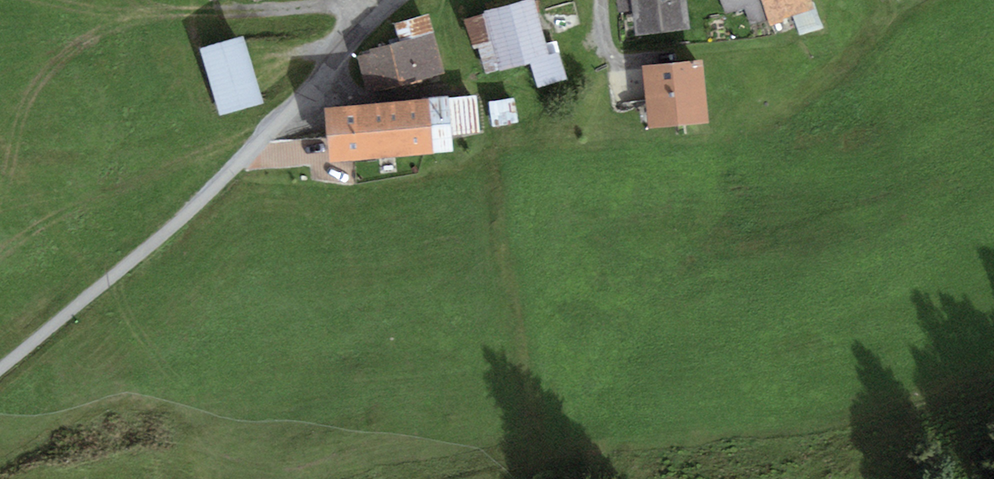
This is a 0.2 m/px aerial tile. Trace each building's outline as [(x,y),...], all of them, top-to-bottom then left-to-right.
[(626,15),(642,14),(644,38),(695,35),(693,0),(625,0),(626,15)] [(736,16),(755,11),(758,25),(775,21),(769,0),(732,0),(736,16)] [(775,21),(780,36),(798,31),(796,21),(826,13),(823,0),(769,0),(775,21)] [(544,3),(494,15),(495,20),(507,71),(540,63),(547,91),(572,85),(565,54),(557,56),(544,3)] [(436,17),(404,25),(408,42),(441,34),(436,17)] [(495,20),(469,23),(478,51),(484,50),(489,75),(507,71),(495,20)] [(254,39),(209,50),(226,118),(271,107),(254,39)] [(424,45),(376,56),(385,94),(433,83),(424,45)] [(716,67),(654,70),(657,130),(719,127),(716,67)] [(480,101),(457,103),(459,138),(483,136),(480,101)] [(453,103),(340,111),(342,141),(343,164),(350,164),(457,157),(453,103)] [(518,104),(495,106),(498,129),(521,127),(518,104)] [(342,141),(272,146),(255,170),(311,168),(317,179),(344,179),(350,164),(343,164),(342,141)]
